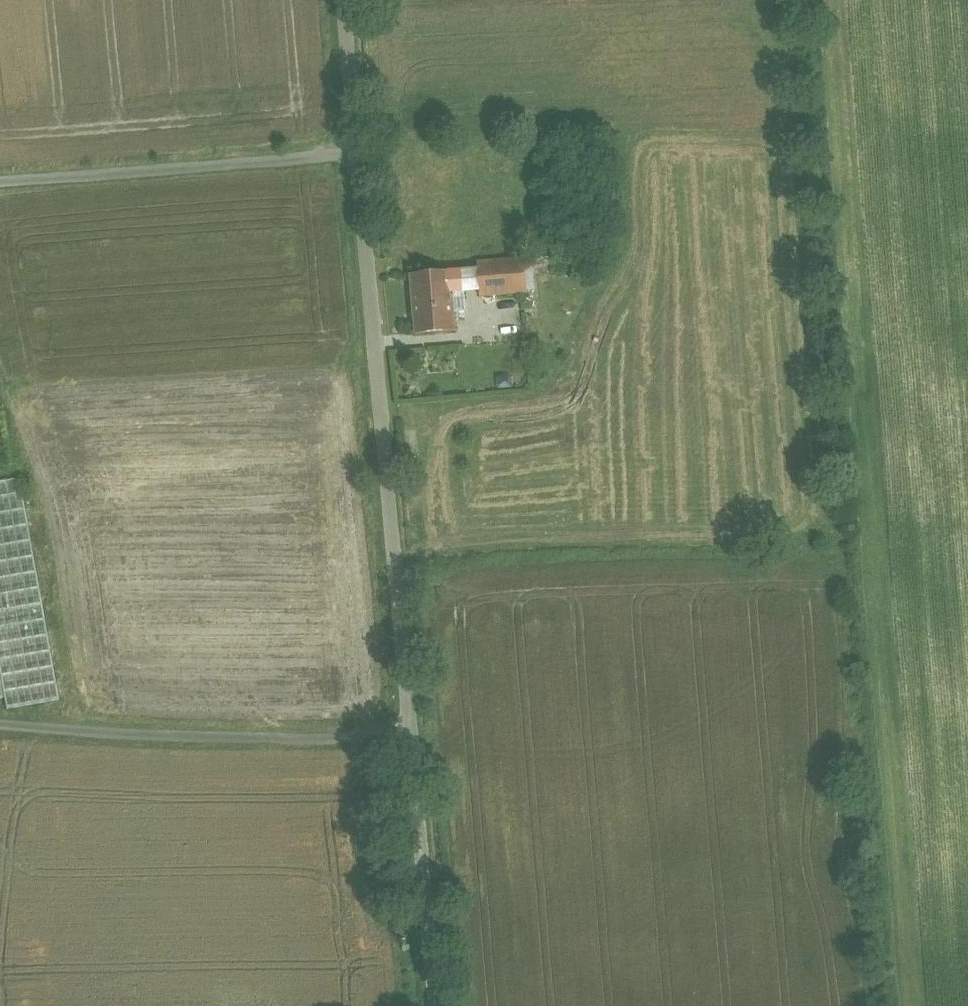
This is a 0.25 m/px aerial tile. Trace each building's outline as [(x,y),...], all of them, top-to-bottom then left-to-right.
[(524,258),(477,261),(480,290),(480,296),(527,292),(525,273),(524,260),(524,258)] [(532,259),(524,260),(525,273),(533,272),(532,259)] [(478,268),(463,269),(465,291),(480,290),(478,268)] [(463,269),(411,274),(416,334),(455,330),(454,312),(466,311),(465,292),(463,269)] [(0,482),(0,673),(4,698),(6,698),(8,710),(60,701),(20,479),(0,482)]
